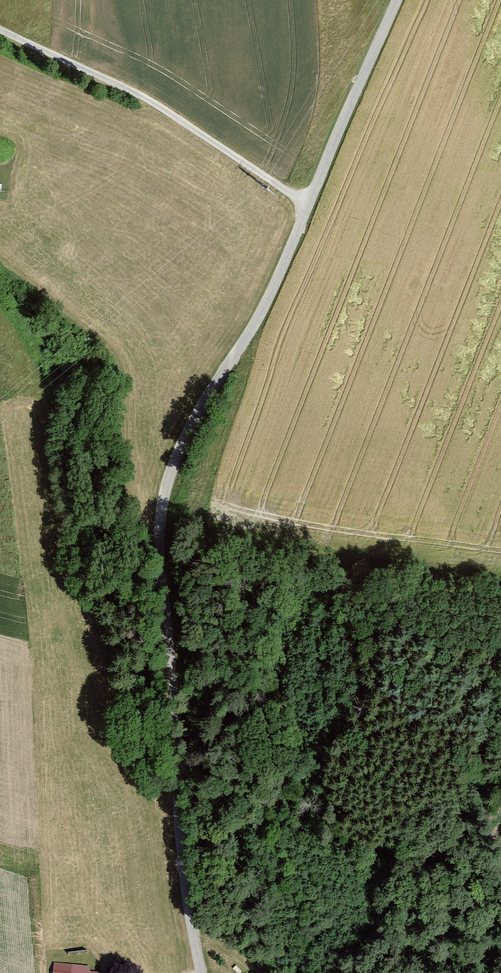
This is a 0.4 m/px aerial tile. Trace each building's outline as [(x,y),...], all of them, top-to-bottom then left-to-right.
[(55,972),(104,972),(105,963),(57,956),(55,972)]
